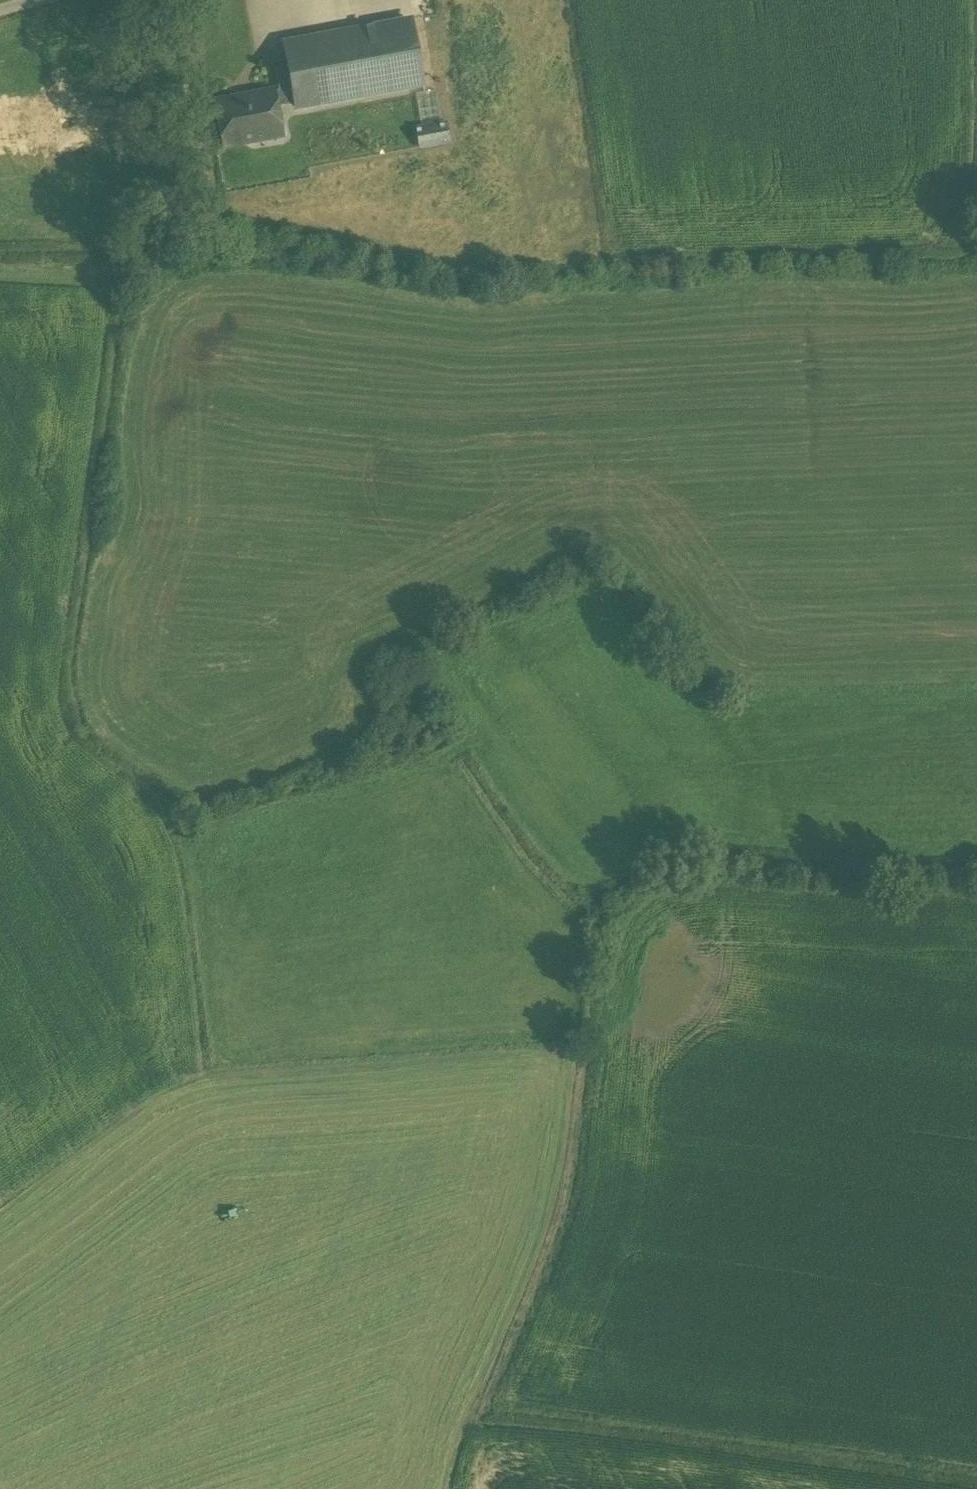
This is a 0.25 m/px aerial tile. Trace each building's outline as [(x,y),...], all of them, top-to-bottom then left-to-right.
[(422,87),(410,22),(284,46),(288,68),(295,106),(295,110),(422,87)] [(278,92),(273,93),(276,110),(295,106),(288,68),(274,70),(278,92)] [(273,93),(215,104),(223,150),(254,144),(253,138),(280,133),(276,110),(273,93)] [(448,123),(416,130),(421,149),(452,143),(448,123)]
